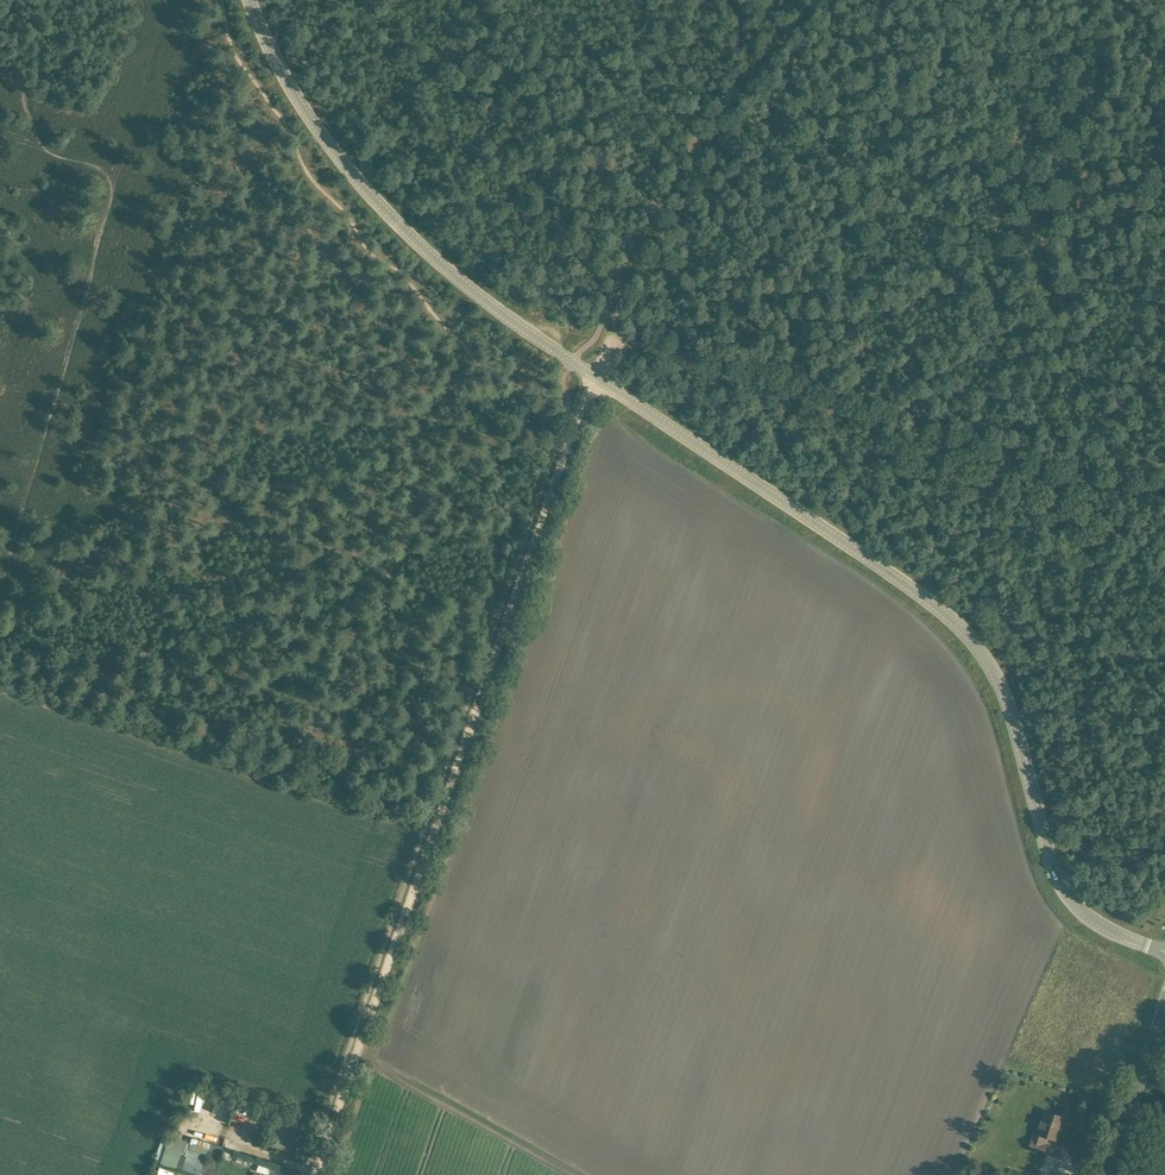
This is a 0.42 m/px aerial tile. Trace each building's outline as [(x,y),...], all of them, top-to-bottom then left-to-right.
[(1032,1139),(1029,1149),(1044,1154),(1047,1144),(1046,1144),(1048,1137),(1057,1140),(1065,1117),(1045,1111),(1040,1129),(1038,1128),(1034,1140),(1032,1139)] [(174,1167),(184,1139),(169,1134),(158,1161),(174,1167)] [(204,1153),(220,1156),(221,1147),(206,1144),(204,1153)] [(222,1161),(209,1157),(202,1174),(217,1174),(222,1161)]
